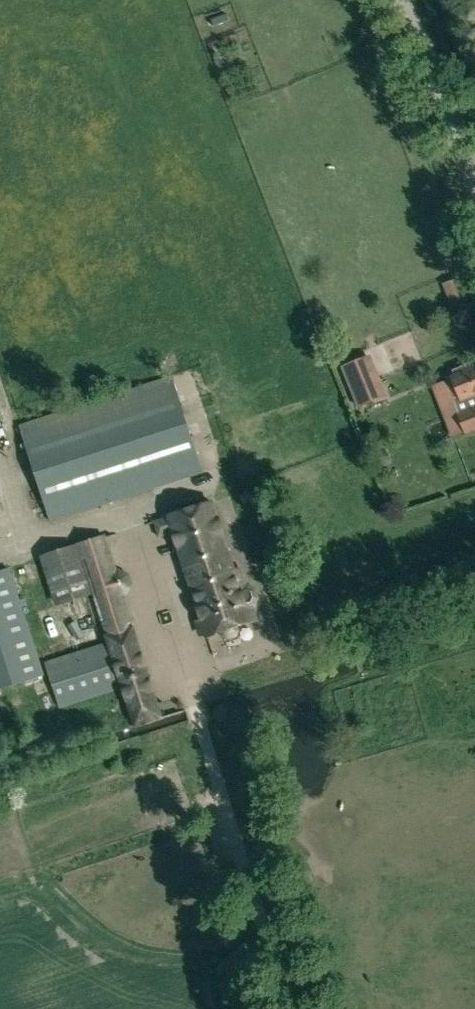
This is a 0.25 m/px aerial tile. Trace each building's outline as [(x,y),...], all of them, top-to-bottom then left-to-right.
[(456,280),(442,284),(448,306),(462,302),(456,280)] [(341,366),(358,408),(387,396),(370,354),(341,366)] [(467,369),(466,366),(452,371),(454,375),(450,376),(451,379),(444,381),(464,435),(474,430),(474,366),(467,369)] [(19,426),(51,524),(204,474),(172,376),(19,426)] [(464,435),(444,381),(431,387),(451,439),(464,435)] [(206,635),(207,636),(220,631),(221,635),(228,638),(235,636),(238,630),(236,626),(256,620),(241,571),(235,572),(213,503),(169,517),(168,516),(153,521),(158,537),(174,533),(201,621),(198,622),(196,624),(200,635),(202,636),(206,635)] [(106,642),(121,689),(134,728),(164,719),(134,627),(125,596),(127,596),(134,585),(130,574),(118,572),(117,573),(105,535),(75,544),(75,545),(39,557),(55,607),(91,595),(106,642)] [(9,568),(0,572),(0,690),(44,676),(9,568)] [(74,652),(44,662),(60,710),(121,689),(106,642),(74,652)] [(230,665),(252,666),(253,646),(230,645),(230,665)]
